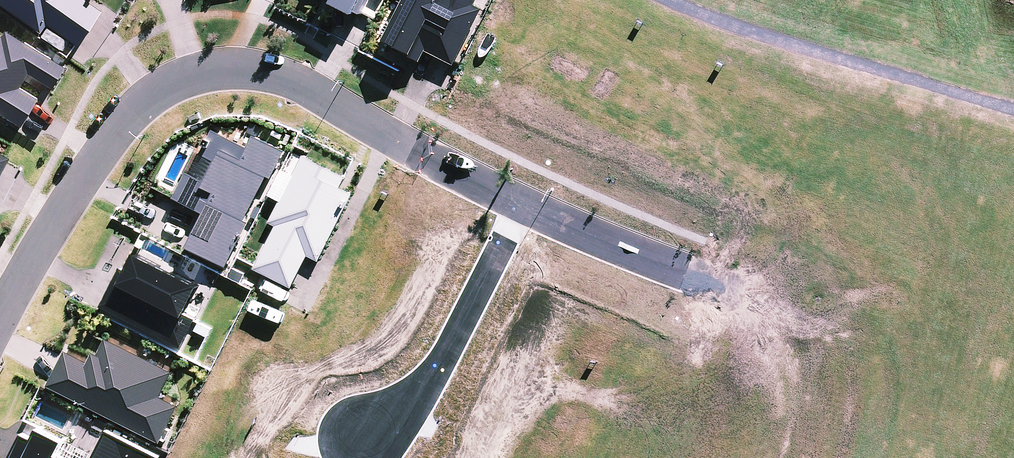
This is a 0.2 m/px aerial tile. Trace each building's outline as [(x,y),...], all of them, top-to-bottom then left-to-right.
[(40,30),(46,22),(77,44),(101,9),(88,0),(0,0),(0,2),(40,30)] [(331,1),(354,12),(361,0),(332,0),(331,1)] [(421,61),(426,50),(455,64),(483,8),(474,4),(476,0),(399,0),(403,2),(393,23),(386,20),(380,33),(387,36),(386,38),(413,52),(411,56),(421,61)] [(205,213),(188,245),(227,265),(250,221),(246,219),(268,176),(272,178),(287,150),(255,134),(249,146),(214,128),(201,153),(216,160),(206,180),(188,172),(174,197),(205,213)] [(9,156),(0,151),(0,173),(9,156)] [(269,221),(277,225),(255,267),(293,286),(308,255),(319,261),(353,193),(341,187),(347,175),(304,154),(269,221)] [(121,267),(101,305),(182,346),(197,318),(186,313),(201,284),(137,251),(128,270),(121,267)] [(66,350),(48,385),(161,442),(180,405),(161,396),(173,372),(107,338),(99,353),(93,350),(88,361),(66,350)]
